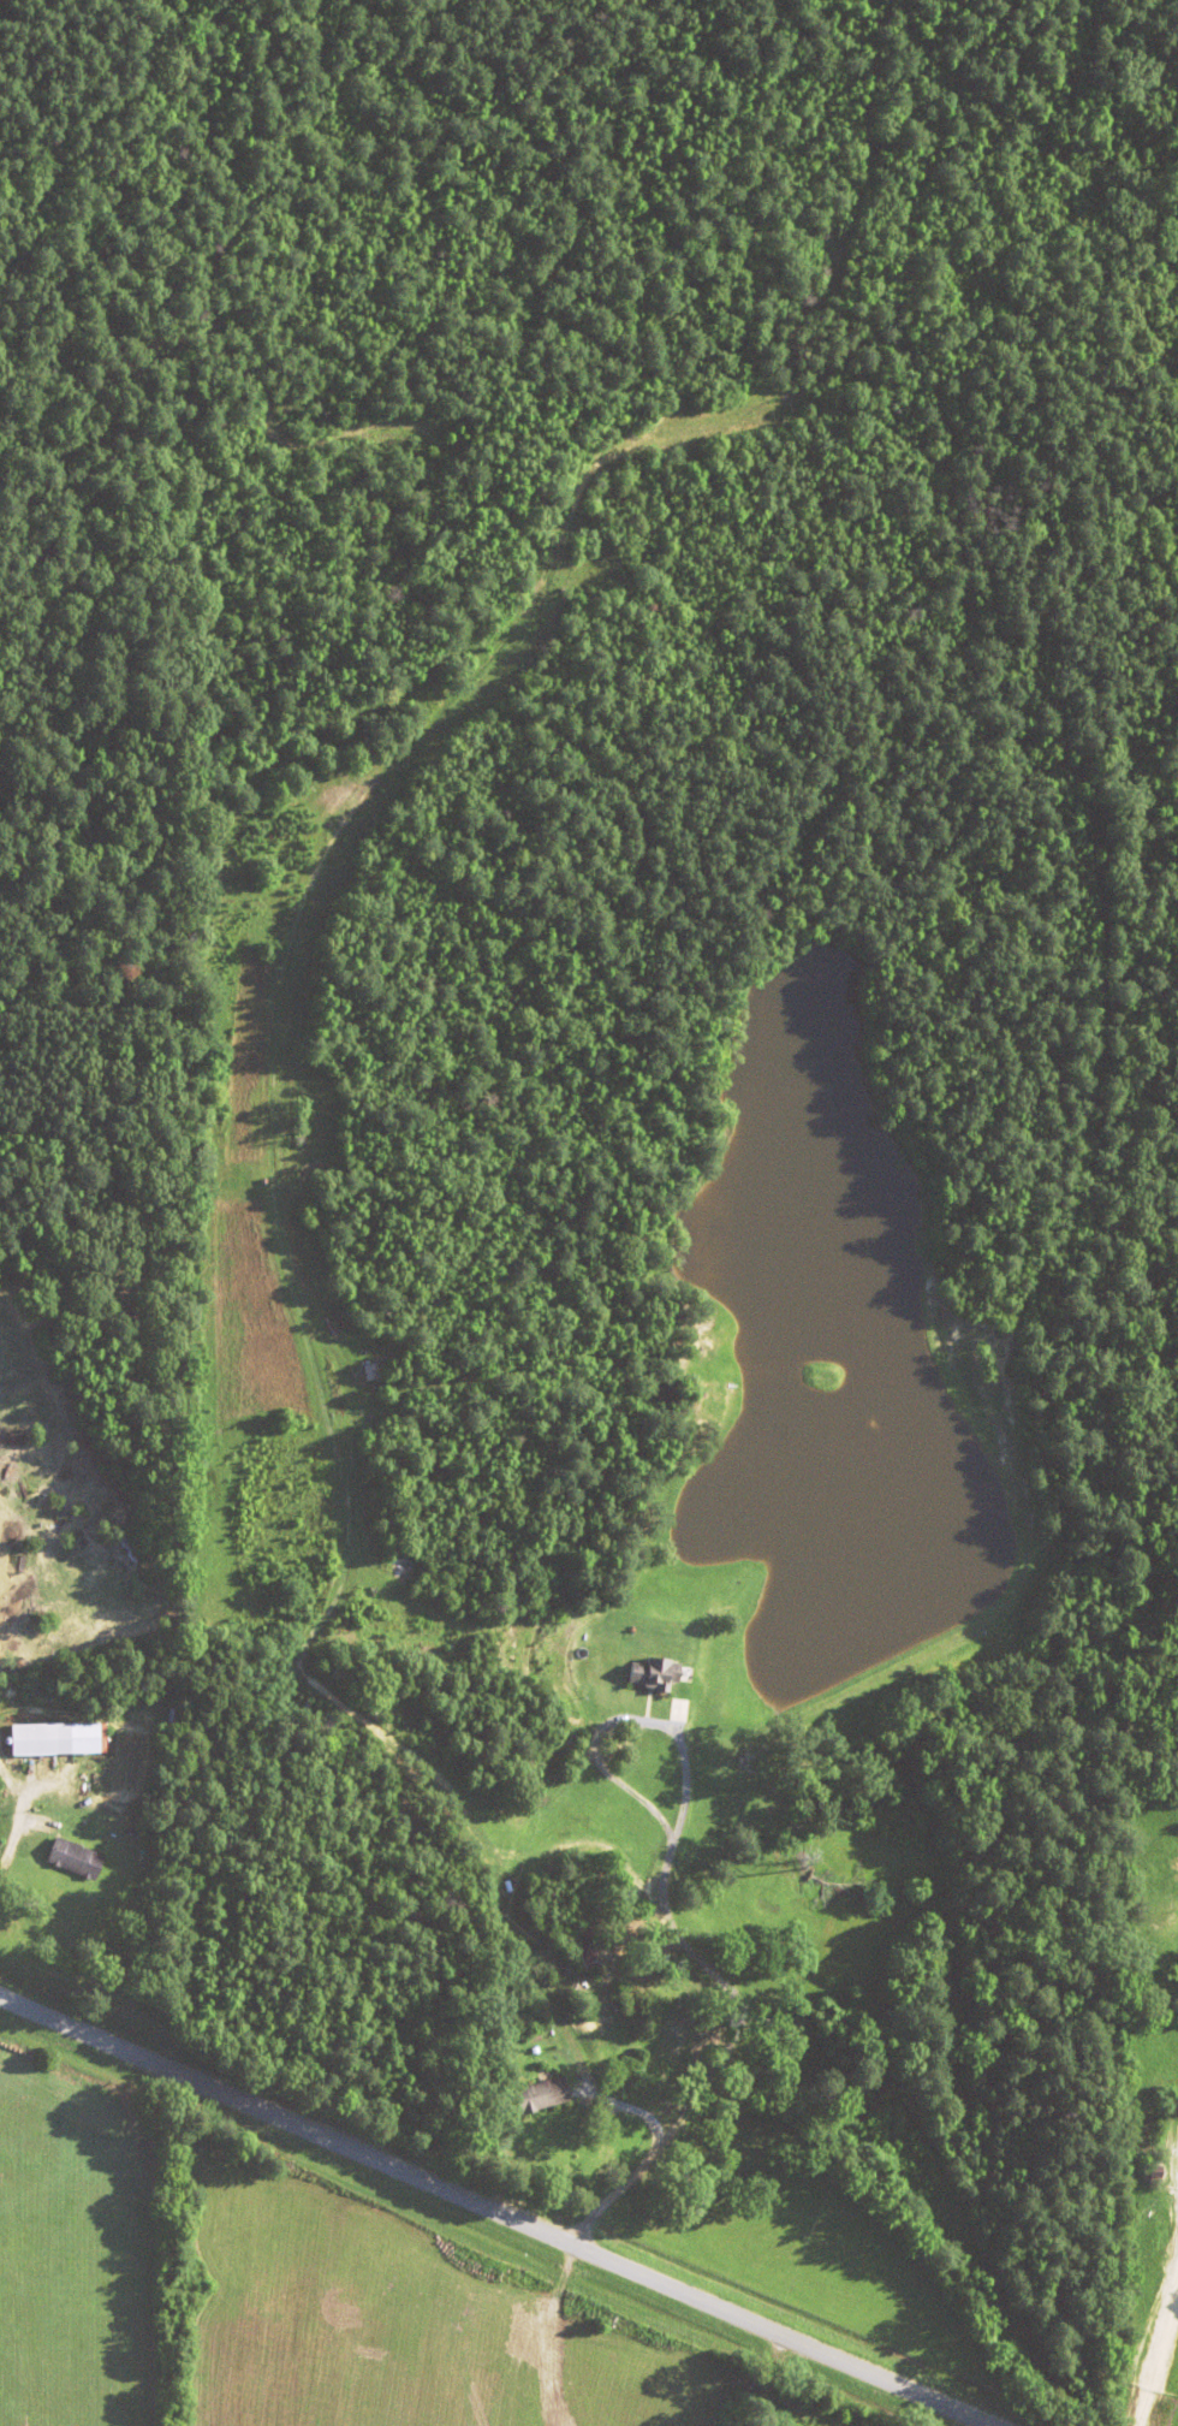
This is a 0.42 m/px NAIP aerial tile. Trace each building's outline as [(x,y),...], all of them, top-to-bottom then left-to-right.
[(377,1378),(373,1362),(359,1365),(363,1381),(377,1378)] [(668,1685),(668,1677),(676,1678),(678,1657),(645,1654),(645,1661),(629,1660),(628,1682),(668,1685)] [(8,1723),(8,1754),(97,1753),(97,1722),(8,1723)] [(101,1850),(51,1834),(43,1860),(93,1876),(101,1850)] [(578,1942),(591,1927),(583,1920),(570,1936),(578,1942)] [(518,2111),(568,2099),(562,2073),(512,2085),(518,2111)]
